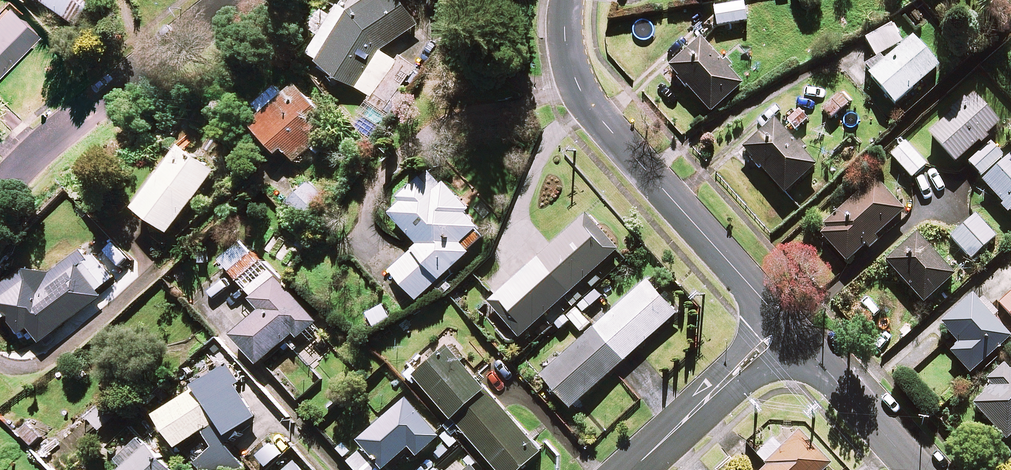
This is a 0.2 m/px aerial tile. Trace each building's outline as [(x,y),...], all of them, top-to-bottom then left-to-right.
[(77,27),(98,0),(41,0),(77,27)] [(420,25),(403,0),(371,0),(352,12),(345,5),(311,53),(321,60),(319,63),(358,88),(382,50),(420,25)] [(747,22),(744,4),(714,9),(717,28),(747,22)] [(8,6),(0,14),(0,76),(39,35),(8,6)] [(903,44),(892,25),(867,40),(877,58),(903,44)] [(940,68),(914,39),(870,77),(896,107),(940,68)] [(743,86),(702,40),(670,69),(711,115),(743,86)] [(382,50),(358,88),(371,96),(368,101),(393,116),(406,96),(399,91),(412,69),(382,50)] [(296,159),(327,131),(315,118),(324,110),(300,84),(288,94),(280,86),(260,105),(267,112),(254,124),(280,153),(286,148),(296,159)] [(987,139),(1000,128),(974,97),(930,135),(956,165),(965,158),(981,177),(1003,158),(987,139)] [(795,133),(810,120),(800,109),(785,121),(795,133)] [(818,168),(776,120),(743,149),(784,197),(818,168)] [(927,167),(905,144),(891,157),(912,180),(927,167)] [(217,169),(184,145),(138,207),(172,231),(217,169)] [(983,185),(1010,213),(1010,157),(983,185)] [(471,207),(435,167),(389,207),(421,244),(392,270),(418,300),(489,237),(466,211),(471,207)] [(904,213),(875,182),(818,233),(847,265),(904,213)] [(620,248),(589,213),(491,302),(523,337),(620,248)] [(996,238),(976,216),(951,238),(971,261),(996,238)] [(235,240),(225,230),(210,247),(220,256),(235,240)] [(955,278),(918,236),(887,264),(924,305),(955,278)] [(260,261),(242,242),(222,260),(240,280),(260,261)] [(94,254),(42,294),(30,279),(0,301),(23,333),(32,327),(43,341),(103,296),(98,290),(113,279),(94,254)] [(319,320),(278,276),(257,296),(266,306),(236,335),(262,363),(295,332),(300,337),(319,320)] [(680,311),(650,278),(544,373),(574,406),(680,311)] [(999,304),(1010,317),(1010,293),(999,304)] [(1010,340),(973,298),(942,326),(959,345),(950,353),(970,376),(1010,340)] [(405,374),(412,382),(417,377),(502,469),(523,469),(543,451),(478,380),(480,378),(443,337),(409,368),(410,369),(405,374)] [(987,382),(993,388),(974,405),(1007,442),(1010,438),(1010,361),(987,382)] [(197,384),(220,420),(229,435),(258,416),(237,384),(241,382),(229,363),(197,384)] [(205,430),(220,420),(197,384),(192,388),(194,391),(159,413),(181,446),(205,430)] [(442,435),(406,396),(360,439),(387,468),(411,445),(421,454),(442,435)] [(116,417),(106,405),(91,418),(101,430),(116,417)] [(205,430),(215,444),(195,457),(203,469),(227,469),(242,460),(226,437),(229,435),(220,420),(205,430)] [(43,436),(30,422),(20,431),(34,445),(43,436)] [(801,433),(784,450),(775,440),(759,455),(769,466),(766,469),(827,469),(832,466),(801,433)] [(151,443),(121,469),(175,469),(151,443)] [(362,449),(350,460),(359,469),(381,469),(362,449)] [(463,454),(447,469),(448,469),(478,469),(463,454)] [(296,459),(284,469),(306,469),(296,459)]
